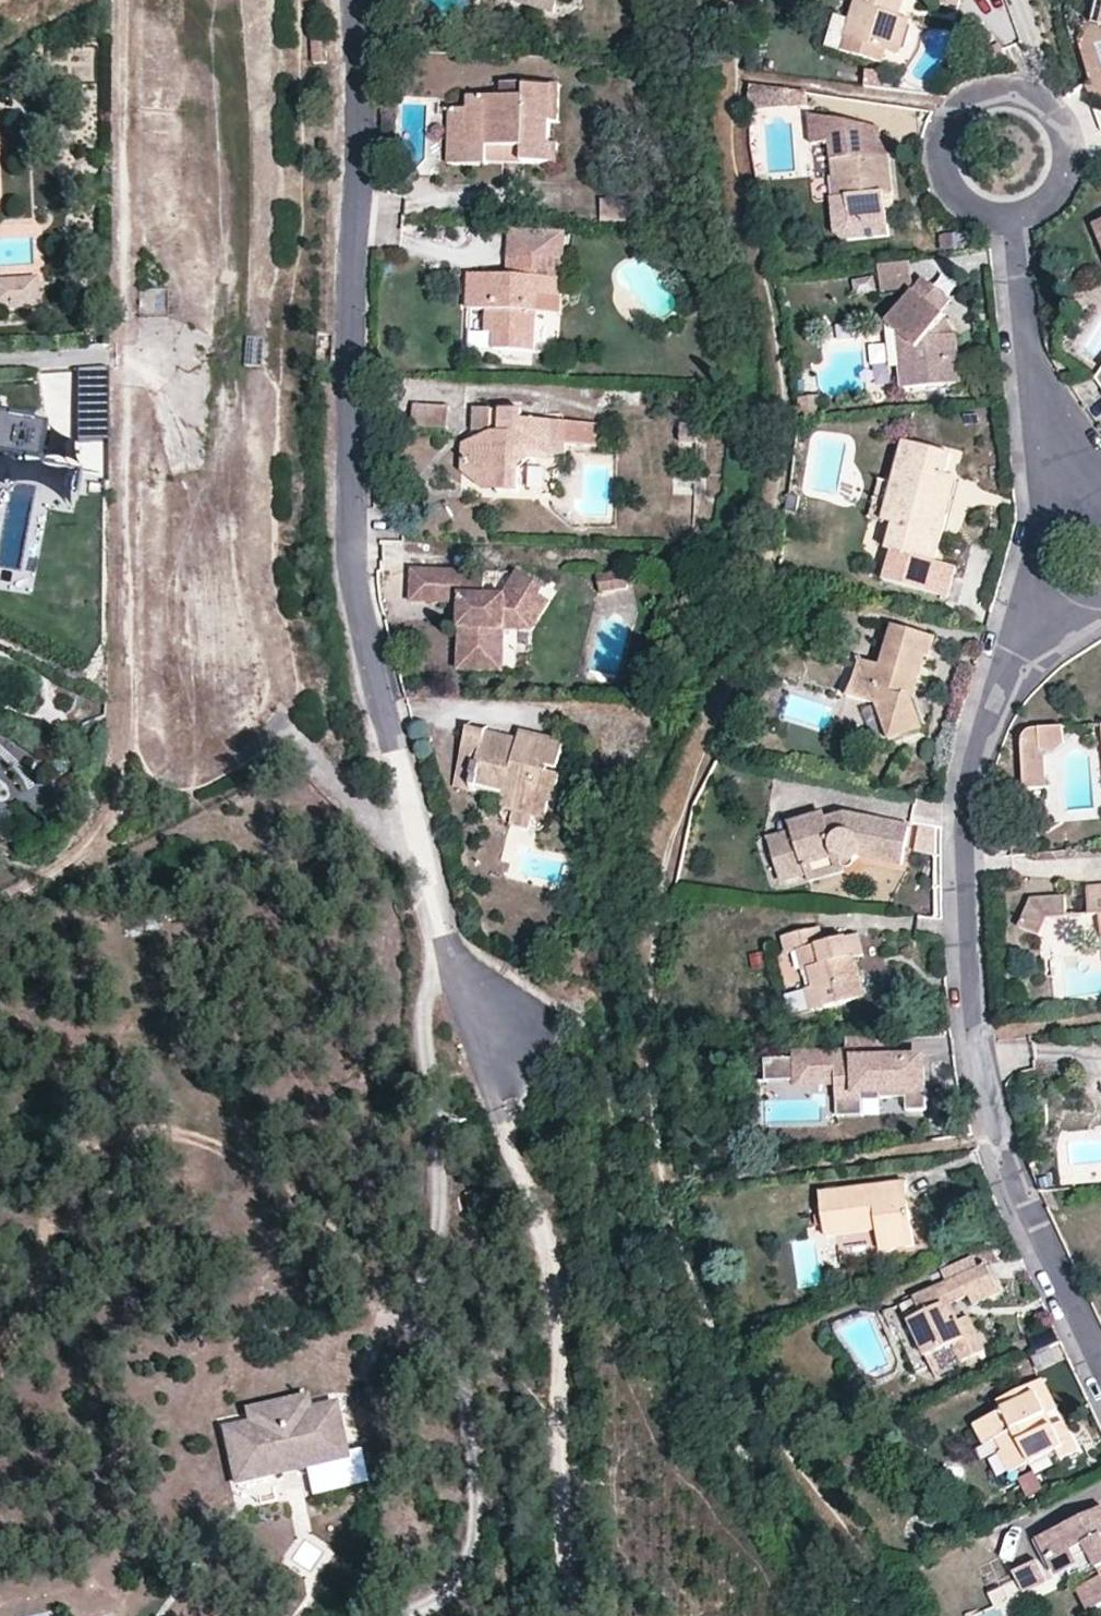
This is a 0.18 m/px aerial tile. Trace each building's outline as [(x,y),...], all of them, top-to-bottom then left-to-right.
[(535,8),(554,14),(559,0),(537,0),(535,8)] [(850,23),(840,20),(832,26),(827,47),(883,63),(887,51),(889,52),(900,16),(904,0),(857,0),(850,23)] [(958,10),(961,0),(923,0),(958,10)] [(910,20),(900,16),(889,52),(900,55),(910,20)] [(469,98),(469,111),(469,148),(524,149),(524,163),(559,163),(558,145),(551,145),(551,124),(559,123),(560,86),(528,86),(528,100),(469,98)] [(750,86),(749,112),(791,108),(788,91),(750,86)] [(788,91),(791,108),(808,106),(807,93),(788,91)] [(488,162),(524,163),(524,149),(469,148),(469,111),(449,110),(448,165),(488,166),(488,162)] [(810,116),(814,146),(832,144),(839,199),(832,199),(836,234),(845,241),(854,240),(852,225),(888,220),(885,195),(893,193),(888,155),(894,154),(891,136),(881,137),(880,129),(810,116)] [(602,202),(602,216),(631,216),(631,202),(602,202)] [(852,225),(854,240),(890,236),(888,220),(852,225)] [(524,258),(564,260),(566,232),(511,230),(509,277),(509,286),(523,286),(524,258)] [(509,277),(470,275),(468,310),(489,310),(487,334),(495,335),(495,350),(537,352),(539,296),(562,297),(564,260),(524,258),(523,286),(509,286),(509,277)] [(905,263),(882,265),(885,291),(909,289),(905,263)] [(0,282),(0,311),(38,310),(36,280),(0,282)] [(951,300),(924,280),(888,324),(898,332),(917,347),(921,387),(961,383),(956,336),(943,339),(939,328),(946,319),(942,313),(951,300)] [(956,336),(946,319),(939,328),(943,339),(956,336)] [(904,389),(921,387),(917,347),(898,332),(904,389)] [(109,443),(109,370),(78,371),(79,442),(109,443)] [(449,406),(414,405),(413,427),(448,428),(449,406)] [(482,445),(468,444),(468,471),(476,479),(500,480),(500,491),(519,493),(521,469),(536,456),(553,457),(554,422),(523,420),(523,412),(491,410),(490,431),(492,431),(492,446),(482,445)] [(27,458),(26,461),(40,464),(48,426),(35,423),(36,420),(10,415),(10,418),(0,416),(0,452),(27,458)] [(595,426),(568,425),(567,443),(594,444),(595,426)] [(492,431),(482,445),(492,446),(492,431)] [(902,442),(892,483),(882,521),(892,524),(886,550),(891,551),(884,580),(947,596),(956,565),(934,559),(941,534),(929,532),(945,476),(950,454),(902,442)] [(956,480),(945,476),(929,532),(941,534),(956,480)] [(488,491),(500,491),(500,480),(476,479),(488,491)] [(892,483),(877,479),(868,517),(882,521),(892,483)] [(419,570),(410,569),(410,603),(433,603),(433,588),(418,588),(419,570)] [(483,572),(419,570),(418,588),(433,588),(433,603),(449,603),(458,604),(458,619),(456,672),(490,673),(491,651),(503,652),(504,630),(503,617),(520,619),(537,595),(543,589),(517,570),(500,596),(483,596),(483,572)] [(620,572),(608,575),(612,591),(623,588),(620,572)] [(608,575),(592,578),(596,594),(612,591),(608,575)] [(548,602),(537,595),(520,619),(503,617),(504,630),(529,631),(548,602)] [(449,619),(458,619),(458,604),(449,603),(449,619)] [(932,638),(891,626),(880,665),(860,660),(859,657),(855,659),(858,661),(847,697),(876,704),(890,741),(923,729),(911,703),(904,701),(911,674),(919,676),(923,659),(916,658),(916,654),(928,658),(932,638)] [(502,673),(503,652),(491,651),(490,673),(502,673)] [(911,703),(919,676),(911,674),(904,701),(911,703)] [(483,733),(468,729),(466,738),(481,741),(483,733)] [(1019,732),(1020,743),(1039,742),(1041,753),(1053,752),(1063,742),(1062,729),(1019,732)] [(510,739),(483,733),(481,741),(466,738),(456,778),(473,782),(475,775),(507,783),(505,793),(517,796),(513,812),(533,816),(544,820),(549,804),(554,805),(560,777),(548,773),(548,767),(557,769),(563,744),(520,733),(517,741),(516,749),(507,747),(510,739)] [(517,741),(510,739),(507,747),(516,749),(517,741)] [(1044,789),(1041,753),(1039,742),(1020,743),(1023,790),(1044,789)] [(473,785),(505,793),(507,783),(475,775),(473,782),(473,785)] [(473,785),(473,782),(456,778),(454,787),(471,791),(473,785)] [(500,809),(513,812),(517,796),(505,793),(500,809)] [(529,830),(533,816),(513,812),(511,824),(529,830)] [(781,882),(808,874),(805,866),(837,855),(840,861),(843,862),(845,863),(848,863),(849,863),(851,863),(853,861),(855,861),(856,859),(858,855),(899,862),(906,827),(842,815),(824,820),(823,814),(789,825),(792,832),(769,840),(781,882)] [(932,826),(913,823),(909,849),(930,853),(932,826)] [(841,871),(840,861),(837,855),(805,866),(808,874),(809,882),(841,871)] [(1087,887),(1089,915),(1100,913),(1100,885),(1087,887)] [(1065,895),(1032,898),(1020,927),(1042,935),(1049,918),(1067,917),(1065,895)] [(818,928),(782,937),(786,954),(775,957),(788,1008),(814,1001),(817,1010),(863,997),(857,972),(849,974),(845,959),(853,958),(862,955),(856,936),(822,944),(818,928)] [(762,953),(747,955),(749,969),(764,967),(762,953)] [(857,972),(853,958),(845,959),(849,974),(857,972)] [(791,1016),(817,1010),(814,1001),(788,1008),(791,1016)] [(892,1062),(891,1039),(847,1040),(848,1056),(799,1057),(799,1060),(788,1060),(789,1082),(800,1082),(800,1084),(837,1083),(838,1099),(863,1099),(863,1093),(880,1093),(881,1100),(907,1099),(907,1112),(927,1112),(927,1090),(920,1090),(920,1081),(923,1081),(923,1061),(892,1062)] [(789,1082),(788,1060),(767,1061),(767,1083),(789,1082)] [(863,1099),(838,1099),(838,1118),(864,1118),(863,1099)] [(865,1110),(905,1108),(904,1100),(865,1102),(865,1110)] [(826,1237),(836,1236),(876,1231),(879,1251),(912,1247),(904,1182),(820,1193),(822,1213),(815,1214),(817,1225),(824,1224),(826,1237)] [(913,1255),(912,1247),(878,1252),(876,1231),(836,1236),(839,1264),(913,1255)] [(946,1282),(912,1299),(920,1316),(910,1322),(927,1359),(944,1352),(953,1348),(960,1361),(983,1350),(968,1318),(959,1322),(951,1305),(968,1297),(971,1305),(997,1293),(983,1264),(975,1268),(971,1258),(941,1273),(946,1282)] [(912,1299),(896,1307),(904,1324),(910,1322),(920,1316),(912,1299)] [(951,1368),(944,1352),(927,1359),(935,1376),(951,1368)] [(1002,1413),(974,1426),(984,1446),(996,1441),(1002,1453),(999,1455),(1009,1475),(1056,1452),(1060,1459),(1077,1450),(1062,1422),(1053,1426),(1047,1414),(1056,1409),(1041,1381),(997,1403),(1002,1413)] [(236,1487),(345,1463),(333,1411),(309,1416),(306,1402),(247,1415),(250,1429),(224,1435),(236,1487)] [(1043,1540),(1059,1577),(1080,1566),(1077,1559),(1072,1553),(1086,1547),(1088,1553),(1100,1577),(1100,1511),(1043,1540)] [(1077,1559),(1088,1553),(1086,1547),(1072,1553),(1077,1559)] [(1039,1565),(1017,1574),(1025,1592),(1047,1582),(1039,1565)] [(1087,1587),(1098,1608),(1100,1606),(1100,1579),(1087,1587)] [(1089,1612),(1098,1608),(1087,1587),(1078,1591),(1089,1612)] [(1009,1602),(1004,1589),(990,1596),(997,1608),(1009,1602)]
